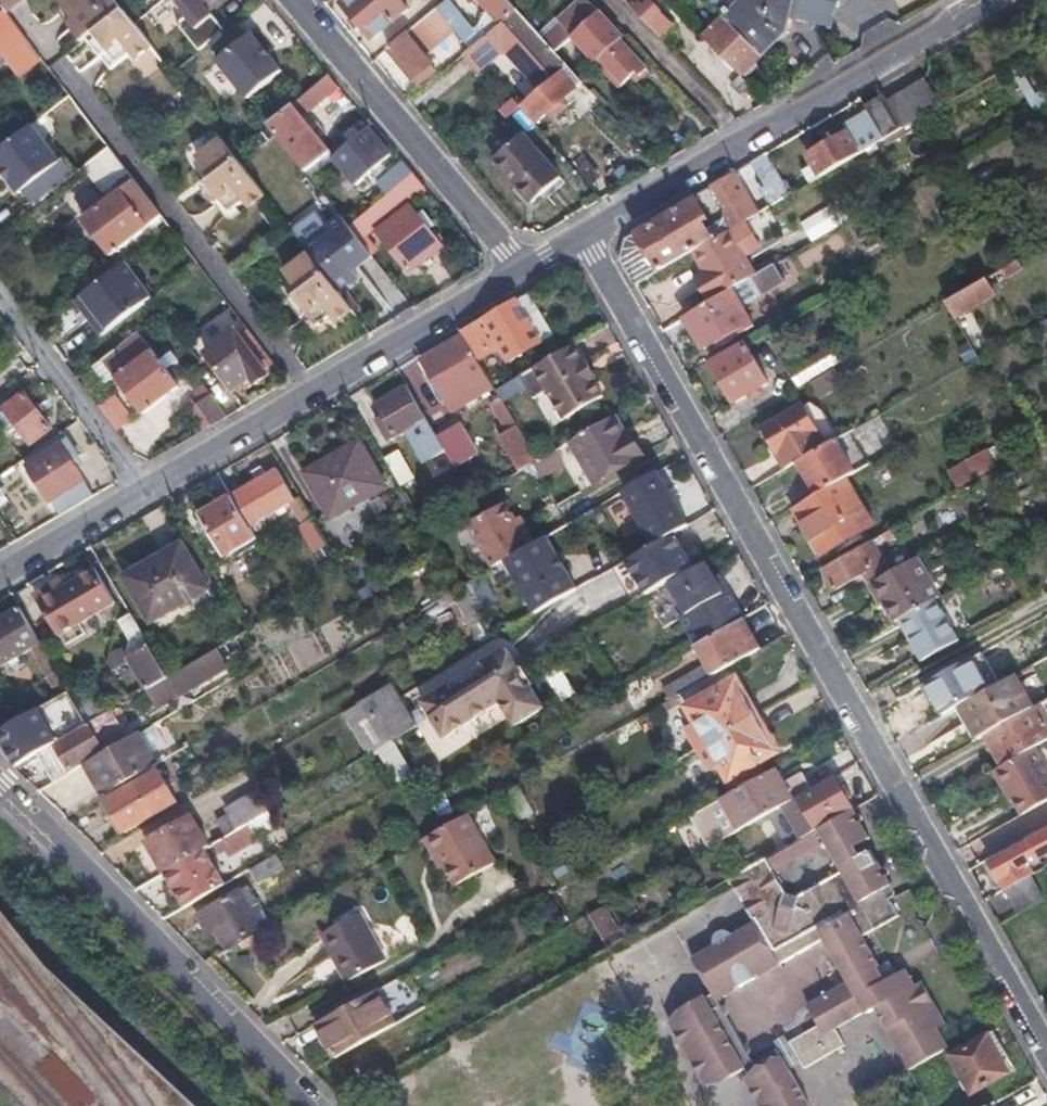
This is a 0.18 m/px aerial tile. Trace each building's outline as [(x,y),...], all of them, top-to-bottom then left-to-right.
[(1,4),(6,10),(6,11),(21,0),(0,0),(0,3),(1,4)] [(64,3),(76,19),(89,38),(127,12),(118,0),(68,0),(64,3)] [(151,9),(159,20),(172,8),(166,0),(162,0),(151,9)] [(200,50),(212,40),(226,29),(210,10),(204,1),(205,0),(171,0),(185,18),(178,24),(200,50)] [(204,1),(210,10),(221,0),(205,0),(204,1)] [(402,0),(346,0),(343,2),(371,37),(407,6),(402,0)] [(516,9),(507,0),(476,0),(486,11),(485,21),(475,30),(449,0),(437,11),(470,47),(516,9)] [(557,19),(561,22),(544,40),(557,54),(572,39),(619,88),(632,77),(636,82),(650,68),(586,0),(578,0),(557,19)] [(658,39),(662,37),(664,39),(668,39),(674,36),(674,32),(672,28),(674,25),(656,6),(663,0),(622,0),(658,39)] [(725,17),(764,57),(786,36),(791,18),(832,26),(838,0),(742,0),(742,1),(725,17)] [(544,40),(539,34),(518,12),(516,9),(470,47),(462,55),(477,73),(503,49),(494,38),(505,29),(521,47),(544,71),(546,74),(536,83),(539,87),(566,65),(557,54),(544,40)] [(39,53),(6,11),(6,10),(0,15),(0,46),(18,70),(39,53)] [(135,23),(127,12),(89,38),(103,57),(110,66),(113,68),(133,54),(138,60),(155,48),(135,23)] [(764,57),(725,17),(704,38),(742,77),(764,57)] [(89,38),(76,19),(69,24),(84,42),(89,38)] [(561,22),(557,19),(539,34),(544,40),(561,22)] [(226,29),(212,40),(221,51),(219,54),(250,91),(280,65),(249,28),(246,31),(235,20),(226,29)] [(433,65),(407,35),(391,50),(418,80),(433,65)] [(98,61),(103,57),(89,38),(84,42),(98,61)] [(534,81),(544,71),(521,47),(513,55),(534,81)] [(582,81),(566,65),(539,87),(518,104),(534,123),(546,111),(552,117),(566,104),(561,98),(582,81)] [(339,86),(328,73),(270,123),(308,171),(332,152),(304,117),(339,86)] [(889,102),(904,128),(939,107),(924,82),(889,102)] [(869,114),(886,139),(904,128),(889,102),(885,96),(865,106),(869,114)] [(802,169),(810,184),(886,139),(869,114),(846,127),(849,133),(808,156),(812,164),(802,169)] [(32,126),(0,149),(0,168),(11,184),(15,181),(22,191),(33,206),(74,175),(65,161),(61,164),(32,126)] [(368,127),(336,156),(360,182),(391,155),(368,127)] [(561,178),(521,134),(494,160),(533,204),(561,178)] [(201,157),(210,170),(215,167),(220,174),(215,178),(204,187),(217,205),(225,199),(235,211),(241,207),(247,202),(252,207),(267,196),(234,152),(224,139),(201,157)] [(128,169),(112,148),(87,166),(106,190),(119,180),(130,172),(128,169)] [(580,154),(570,163),(590,185),(599,175),(580,154)] [(740,170),(763,212),(792,194),(767,154),(740,170)] [(412,172),(402,161),(348,206),(351,210),(358,217),(412,172)] [(215,167),(210,170),(215,178),(220,174),(215,167)] [(716,183),(719,189),(740,226),(763,212),(740,170),(716,183)] [(130,172),(119,180),(126,189),(136,181),(130,172)] [(424,187),(412,172),(358,217),(348,225),(372,255),(378,249),(367,235),(424,187)] [(15,181),(11,184),(18,193),(22,191),(15,181)] [(136,181),(126,189),(88,219),(114,254),(163,215),(136,181)] [(707,245),(730,231),(740,226),(719,189),(697,201),(709,222),(697,229),(707,245)] [(244,211),(241,207),(235,211),(225,199),(217,205),(227,217),(235,219),(244,211)] [(622,262),(637,287),(695,252),(707,245),(697,229),(709,222),(697,201),(631,240),(622,262)] [(351,210),(342,217),(348,225),(358,217),(351,210)] [(417,218),(388,242),(411,270),(440,245),(417,218)] [(311,254),(324,272),(347,254),(328,229),(305,246),(311,254)] [(703,285),(713,301),(733,290),(749,280),(756,276),(730,231),(707,245),(695,252),(707,274),(711,280),(703,285)] [(795,252),(802,269),(846,249),(839,232),(795,252)] [(617,254),(622,262),(631,240),(622,238),(617,254)] [(337,320),(353,310),(324,272),(311,254),(288,272),(298,286),(302,283),(307,288),(302,292),(290,301),(304,320),(312,315),(319,325),(326,321),(334,315),(337,320)] [(1025,268),(1019,259),(987,279),(993,287),(1025,268)] [(109,328),(151,296),(125,262),(83,294),(109,328)] [(756,276),(749,280),(755,289),(771,279),(766,270),(756,276)] [(700,278),(703,285),(711,280),(707,274),(700,278)] [(302,283),(298,286),(302,292),(307,288),(302,283)] [(930,312),(963,367),(978,358),(954,319),(980,303),(971,288),(930,312)] [(733,290),(713,301),(686,318),(703,348),(727,334),(731,339),(740,334),(738,328),(751,320),(733,290)] [(541,340),(520,304),(490,322),(511,359),(541,340)] [(330,327),(326,321),(319,325),(312,315),(304,320),(312,330),(320,333),(330,327)] [(491,351),(476,323),(463,330),(467,336),(479,358),(491,351)] [(276,361),(249,327),(240,334),(238,330),(205,354),(233,391),(252,378),(257,383),(269,373),(266,369),(276,361)] [(180,387),(139,331),(104,357),(146,412),(180,387)] [(459,394),(490,376),(479,358),(467,336),(437,353),(439,357),(433,361),(448,386),(454,382),(459,394)] [(746,346),(714,365),(735,403),(768,384),(746,346)] [(582,364),(572,347),(535,369),(567,419),(604,398),(594,382),(597,380),(586,361),(582,364)] [(821,356),(782,379),(788,392),(829,368),(821,356)] [(835,369),(813,382),(820,395),(842,382),(835,369)] [(507,400),(527,388),(520,376),(499,387),(507,400)] [(434,424),(410,384),(374,407),(383,423),(378,427),(388,444),(417,427),(420,432),(434,424)] [(52,429),(26,394),(7,409),(33,443),(52,429)] [(207,430),(229,417),(212,397),(193,411),(207,430)] [(521,470),(534,462),(538,460),(503,400),(493,407),(509,433),(502,437),(521,470)] [(811,407),(803,410),(810,419),(822,411),(811,407)] [(787,469),(799,463),(826,446),(824,442),(836,435),(822,411),(810,419),(803,410),(802,409),(764,430),(787,469)] [(631,440),(615,415),(609,418),(625,443),(631,440)] [(625,443),(609,418),(571,440),(597,481),(640,457),(631,440),(625,443)] [(448,449),(441,437),(434,424),(420,432),(414,436),(420,448),(428,444),(435,457),(448,449)] [(448,449),(460,467),(480,455),(462,424),(441,437),(448,449)] [(72,461),(82,455),(72,440),(29,464),(52,502),(65,494),(75,509),(94,497),(76,467),(72,461)] [(819,497),(848,480),(856,475),(837,440),(826,446),(799,463),(819,497)] [(386,486),(361,443),(310,473),(336,516),(386,486)] [(398,485),(414,480),(403,450),(388,455),(398,485)] [(556,450),(538,460),(545,471),(562,460),(556,450)] [(964,457),(969,477),(1000,470),(995,450),(964,457)] [(85,461),(82,455),(72,461),(76,467),(85,461)] [(687,519),(658,467),(626,486),(655,538),(679,524),(687,519)] [(294,501),(298,499),(278,468),(233,494),(235,497),(252,526),(294,501)] [(819,497),(793,512),(819,556),(873,524),(848,480),(819,497)] [(305,495),(298,499),(294,501),(307,523),(318,518),(305,495)] [(260,538),(252,526),(235,497),(203,515),(228,557),(260,538)] [(904,512),(909,521),(926,511),(922,502),(904,512)] [(469,524),(495,568),(504,562),(530,546),(516,520),(506,503),(469,524)] [(530,546),(537,542),(521,517),(516,520),(530,546)] [(318,518),(307,523),(305,524),(321,550),(333,543),(318,518)] [(655,538),(609,565),(630,601),(700,561),(679,524),(655,538)] [(893,530),(881,537),(886,546),(899,539),(893,530)] [(530,546),(504,562),(532,608),(573,584),(545,537),(537,542),(530,546)] [(212,588),(184,542),(128,575),(156,621),(212,588)] [(871,584),(891,573),(880,551),(876,554),(870,543),(824,570),(835,589),(863,573),(871,584)] [(349,571),(338,552),(328,558),(339,577),(349,571)] [(900,620),(934,601),(937,599),(914,560),(891,573),(871,584),(869,585),(879,605),(882,604),(894,623),(900,620)] [(698,645),(714,674),(761,646),(730,591),(723,595),(706,564),(648,597),(664,626),(685,614),(701,643),(698,645)] [(64,636),(118,603),(99,570),(65,589),(62,584),(42,596),(64,636)] [(487,576),(471,582),(480,608),(496,603),(487,576)] [(958,641),(934,601),(900,620),(923,660),(958,641)] [(21,608),(0,621),(0,658),(1,660),(4,666),(33,649),(54,687),(64,682),(21,608)] [(128,621),(133,629),(141,625),(136,617),(128,621)] [(152,688),(171,677),(141,625),(133,629),(129,631),(144,658),(137,663),(152,688)] [(1013,638),(958,668),(968,687),(1024,657),(1013,638)] [(521,740),(556,716),(509,648),(424,706),(454,749),(504,715),(521,740)] [(690,655),(646,680),(655,694),(698,670),(690,655)] [(960,706),(979,739),(986,735),(1033,708),(1014,675),(960,706)] [(710,740),(756,714),(737,681),(691,706),(710,740)] [(406,704),(402,698),(396,689),(360,710),(368,725),(381,719),(406,704)] [(909,718),(915,731),(918,729),(948,713),(941,700),(909,718)] [(394,740),(418,726),(406,704),(381,719),(394,740)] [(1038,745),(1046,740),(1046,722),(1038,705),(1033,708),(986,735),(1003,765),(1038,745)] [(58,744),(39,712),(0,734),(0,735),(17,767),(39,755),(58,744)] [(776,750),(756,714),(710,740),(730,776),(776,750)] [(381,748),(394,740),(381,719),(368,725),(381,748)] [(107,754),(90,725),(58,744),(39,755),(50,777),(69,766),(74,773),(84,767),(107,754)] [(156,767),(138,736),(107,754),(84,767),(103,799),(156,767)] [(1023,815),(1046,801),(1046,761),(1038,745),(1003,765),(995,769),(1006,789),(1009,788),(1023,815)] [(69,766),(50,777),(54,785),(74,773),(69,766)] [(778,767),(772,771),(780,785),(786,783),(778,767)] [(741,828),(769,813),(794,798),(786,783),(780,785),(772,771),(724,798),(741,828)] [(849,810),(855,807),(851,800),(855,797),(847,783),(844,785),(838,774),(794,798),(769,813),(787,846),(817,828),(849,810)] [(159,777),(105,807),(123,836),(176,805),(159,777)] [(838,865),(856,855),(851,845),(865,837),(849,810),(817,828),(838,865)] [(495,864),(468,813),(443,827),(425,837),(434,855),(439,852),(457,885),(495,864)] [(206,851),(208,849),(192,821),(148,847),(164,876),(206,851)] [(1018,843),(1020,846),(991,862),(1007,890),(1031,876),(1037,873),(1032,863),(1046,854),(1046,827),(1018,843)] [(224,885),(206,851),(164,876),(172,889),(184,910),(224,885)] [(248,873),(256,888),(282,874),(274,858),(248,873)] [(172,889),(164,876),(145,887),(152,901),(172,889)] [(1031,876),(1007,890),(1006,890),(1019,915),(1045,900),(1031,876)] [(213,933),(224,952),(268,926),(256,905),(249,909),(240,893),(195,919),(206,938),(213,933)] [(797,897),(785,894),(780,909),(794,912),(797,897)] [(590,915),(609,947),(623,939),(604,906),(590,915)] [(821,927),(847,985),(809,1002),(819,1026),(793,1038),(806,1066),(851,1046),(842,1027),(880,1010),(907,1071),(956,1049),(931,992),(923,996),(910,967),(888,977),(859,911),(821,927)] [(347,982),(386,960),(361,914),(322,935),(347,982)] [(704,1090),(750,1070),(717,994),(670,1014),(704,1090)] [(374,1010),(368,998),(354,1006),(360,1018),(374,1010)] [(354,1006),(318,1026),(337,1059),(345,1055),(381,1034),(385,1032),(374,1010),(360,1018),(354,1006)] [(401,1023),(385,1032),(381,1034),(387,1043),(405,1032),(401,1023)] [(990,1033),(952,1054),(972,1089),(1008,1068),(990,1033)] [(381,1034),(345,1055),(357,1076),(391,1057),(385,1044),(387,1043),(381,1034)] [(761,1105),(813,1105),(788,1054),(746,1075),(761,1105)]
